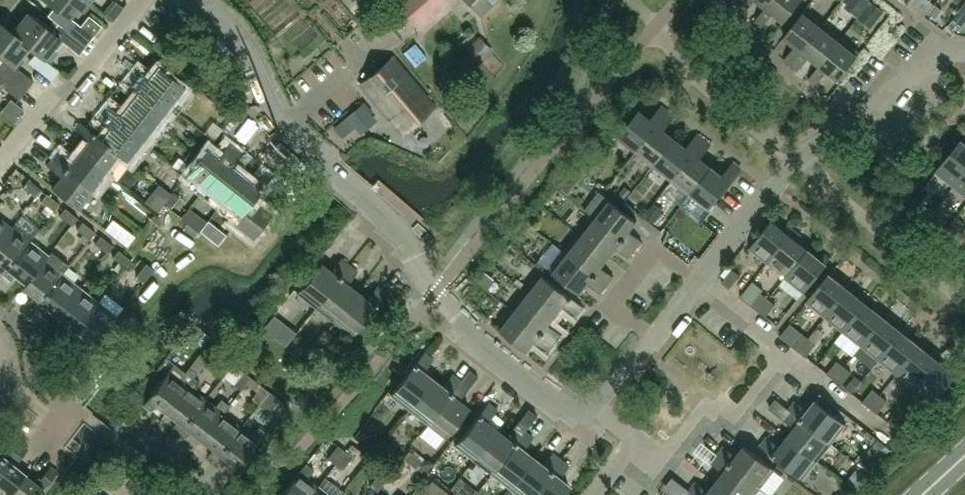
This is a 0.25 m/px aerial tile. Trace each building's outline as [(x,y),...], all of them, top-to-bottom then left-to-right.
[(55,7),(48,16),(53,20),(57,23),(86,46),(93,36),(80,26),(69,17),(78,6),(83,9),(89,2),(87,0),(46,0),(55,7)] [(400,6),(416,24),(444,0),(443,0),(407,0),(400,6)] [(492,4),(488,0),(467,0),(482,14),(492,4)] [(738,7),(746,13),(756,0),(744,0),(738,7)] [(766,7),(756,21),(763,27),(774,13),(785,22),(802,0),(773,0),(767,7),(766,7)] [(869,0),(850,0),(845,6),(858,16),(870,1),(869,0)] [(871,27),(885,11),(872,1),(859,17),(871,27)] [(807,9),(785,37),(796,46),(786,59),(793,64),(825,24),(807,9)] [(12,32),(29,46),(44,58),(59,39),(79,55),(86,46),(57,23),(51,31),(28,12),(12,32)] [(29,46),(12,32),(0,23),(0,54),(5,58),(0,64),(0,68),(27,89),(34,80),(15,65),(29,46)] [(821,65),(843,38),(825,24),(793,64),(800,70),(811,57),(821,65)] [(480,36),(466,49),(480,64),(494,51),(480,36)] [(839,80),(861,53),(843,38),(821,65),(810,78),(817,85),(828,71),(839,80)] [(362,84),(403,132),(434,106),(393,57),(362,84)] [(19,99),(27,89),(0,68),(0,84),(19,99)] [(132,75),(173,108),(187,90),(159,68),(151,79),(137,68),(132,75)] [(159,126),(173,108),(132,75),(126,82),(140,92),(130,104),(159,126)] [(145,144),(159,126),(130,104),(122,115),(108,104),(103,111),(145,144)] [(620,137),(638,152),(670,112),(663,106),(652,119),(641,110),(620,137)] [(130,163),(145,144),(103,111),(98,118),(111,128),(103,139),(102,139),(123,155),(122,156),(130,163)] [(638,152),(656,166),(678,138),(667,129),(677,117),(670,112),(638,152)] [(130,163),(122,156),(123,155),(102,139),(103,139),(82,122),(76,130),(90,140),(81,152),(109,173),(117,180),(130,163)] [(656,166),(674,181),(706,140),(699,135),(689,147),(678,138),(656,166)] [(674,181),(691,195),(714,167),(703,158),(713,146),(706,140),(674,181)] [(955,185),(964,173),(964,143),(962,141),(938,171),(955,185)] [(185,174),(204,189),(236,148),(229,143),(219,156),(207,147),(185,174)] [(243,154),(236,148),(204,189),(221,203),(243,176),(232,167),(243,154)] [(53,159),(94,192),(109,173),(81,152),(72,163),(58,152),(53,159)] [(80,210),(94,192),(53,159),(47,166),(61,177),(52,188),(80,210)] [(741,169),(734,163),(724,176),(714,167),(691,195),(709,209),(741,169)] [(221,203),(240,218),(254,200),(272,177),(265,171),(254,184),(243,176),(221,203)] [(964,193),(964,173),(955,185),(964,193)] [(36,197),(42,190),(29,180),(23,187),(36,197)] [(585,208),(594,216),(636,249),(643,241),(630,231),(638,221),(609,197),(599,190),(585,208)] [(54,211),(60,204),(47,194),(41,201),(54,211)] [(272,215),(254,200),(240,218),(235,224),(253,238),(272,215)] [(60,216),(72,225),(77,218),(65,208),(60,216)] [(195,211),(189,221),(214,237),(220,227),(195,211)] [(580,233),(610,257),(617,248),(629,257),(636,249),(594,216),(580,233)] [(11,227),(0,218),(0,241),(11,227)] [(769,263),(796,229),(789,224),(784,230),(773,221),(751,248),(769,263)] [(89,239),(95,232),(83,222),(77,229),(89,239)] [(0,241),(0,262),(1,263),(0,264),(0,271),(3,274),(29,241),(11,227),(0,241)] [(769,263),(787,277),(809,249),(799,241),(803,235),(796,229),(769,263)] [(566,251),(608,285),(615,277),(602,267),(610,257),(580,233),(566,251)] [(107,253),(113,246),(101,236),(95,244),(107,253)] [(29,241),(3,274),(10,279),(15,274),(25,282),(26,283),(44,260),(45,261),(49,256),(29,241)] [(831,259),(831,258),(825,253),(820,258),(809,249),(787,277),(805,292),(831,259)] [(126,268),(131,260),(119,250),(113,258),(126,268)] [(608,285),(566,251),(552,269),(581,293),(589,284),(601,294),(608,285)] [(52,252),(49,256),(45,261),(44,260),(26,283),(25,282),(21,287),(34,296),(29,302),(36,307),(62,274),(69,266),(52,252)] [(297,293),(316,307),(349,265),(341,258),(331,270),(321,262),(297,293)] [(146,264),(136,276),(143,282),(154,270),(146,264)] [(316,307),(334,322),(357,291),(348,284),(358,272),(349,265),(316,307)] [(809,302),(827,316),(849,289),(838,281),(843,275),(835,269),(809,302)] [(730,288),(740,276),(733,270),(723,283),(730,288)] [(528,291),(556,314),(564,304),(577,315),(584,306),(542,273),(528,291)] [(59,317),(81,289),(62,274),(36,307),(43,313),(47,307),(59,317)] [(357,291),(334,322),(352,336),(385,293),(377,286),(367,299),(357,291)] [(72,336),(98,303),(81,289),(59,317),(69,325),(65,330),(72,336)] [(845,331),(872,298),(864,292),(860,298),(849,289),(827,316),(845,331)] [(514,309),(556,342),(562,333),(549,323),(556,314),(528,291),(514,309)] [(752,306),(759,311),(769,299),(762,293),(752,306)] [(291,345),(312,314),(287,297),(265,327),(291,345)] [(845,331),(863,345),(885,318),(874,309),(879,304),(872,298),(845,331)] [(766,317),(776,304),(769,299),(759,311),(766,317)] [(98,303),(72,336),(79,341),(84,335),(95,344),(116,317),(98,303)] [(556,342),(514,309),(499,327),(528,350),(536,340),(549,350),(556,342)] [(863,345),(881,359),(907,326),(900,320),(895,326),(885,318),(863,345)] [(881,359),(898,373),(920,346),(910,337),(914,332),(907,326),(881,359)] [(802,333),(792,345),(799,351),(809,338),(802,333)] [(817,344),(809,338),(799,351),(807,357),(817,344)] [(155,405),(166,413),(194,377),(215,350),(208,344),(181,379),(170,370),(143,404),(151,410),(155,405)] [(898,373),(916,388),(943,355),(936,349),(931,354),(920,346),(898,373)] [(410,409),(432,380),(423,373),(432,360),(423,353),(391,395),(410,409)] [(943,355),(916,388),(934,402),(957,374),(946,366),(950,360),(943,355)] [(223,376),(233,364),(226,358),(216,371),(223,376)] [(828,374),(835,379),(845,367),(838,361),(828,374)] [(835,379),(842,385),(852,373),(845,367),(835,379)] [(469,371),(460,382),(469,389),(478,377),(469,371)] [(241,391),(251,378),(244,372),(234,385),(241,391)] [(410,409),(428,424),(460,382),(452,376),(442,388),(432,380),(410,409)] [(194,377),(166,413),(177,422),(173,427),(180,432),(206,399),(195,390),(201,382),(194,377)] [(460,382),(428,424),(446,437),(469,408),(459,401),(469,389),(460,382)] [(259,405),(269,392),(262,386),(252,399),(259,405)] [(873,389),(864,402),(863,402),(871,408),(881,395),(873,389)] [(888,401),(881,395),(871,408),(878,413),(888,401)] [(206,399),(180,432),(187,438),(191,433),(201,441),(224,413),(230,405),(222,399),(216,406),(206,399)] [(777,399),(770,408),(783,418),(796,428),(788,437),(817,460),(831,442),(790,409),(777,399)] [(278,419),(288,406),(280,400),(270,413),(278,419)] [(831,442),(846,424),(817,401),(809,411),(796,401),(790,409),(831,442)] [(456,445),(474,459),(497,430),(487,423),(497,411),(488,404),(456,445)] [(497,430),(474,459),(492,473),(524,432),(537,416),(528,409),(516,425),(506,438),(497,430)] [(224,413),(201,441),(212,449),(208,455),(215,460),(242,427),(224,413)] [(907,437),(917,424),(909,418),(899,431),(907,437)] [(227,461),(238,469),(266,434),(258,428),(253,435),(242,427),(215,460),(222,466),(227,461)] [(492,473),(509,487),(532,458),(523,451),(533,438),(524,432),(492,473)] [(802,479),(817,460),(788,437),(781,446),(768,436),(761,446),(802,479)] [(21,443),(14,438),(1,455),(0,454),(0,470),(21,443)] [(26,475),(15,466),(28,449),(21,443),(0,470),(0,494),(9,494),(26,475)] [(328,458),(336,464),(346,451),(339,446),(328,458)] [(718,455),(760,488),(774,469),(745,446),(737,456),(725,446),(718,455)] [(353,457),(346,451),(336,464),(343,470),(353,457)] [(416,469),(422,461),(409,451),(403,459),(416,469)] [(519,494),(532,494),(560,460),(551,453),(542,465),(532,458),(509,487),(519,494)] [(760,488),(718,455),(711,463),(723,473),(716,483),(732,494),(754,494),(760,488)] [(532,494),(562,494),(568,487),(559,479),(569,467),(560,460),(532,494)] [(300,472),(281,494),(311,494),(318,486),(308,478),(315,470),(307,463),(300,472)] [(50,466),(37,483),(26,475),(9,494),(39,494),(58,472),(50,466)] [(388,479),(380,473),(370,486),(378,492),(388,479)] [(435,494),(441,494),(445,491),(433,481),(427,489),(435,494)] [(716,483),(708,492),(696,482),(689,490),(695,494),(732,494),(716,483)] [(318,486),(311,494),(328,494),(318,486)]
